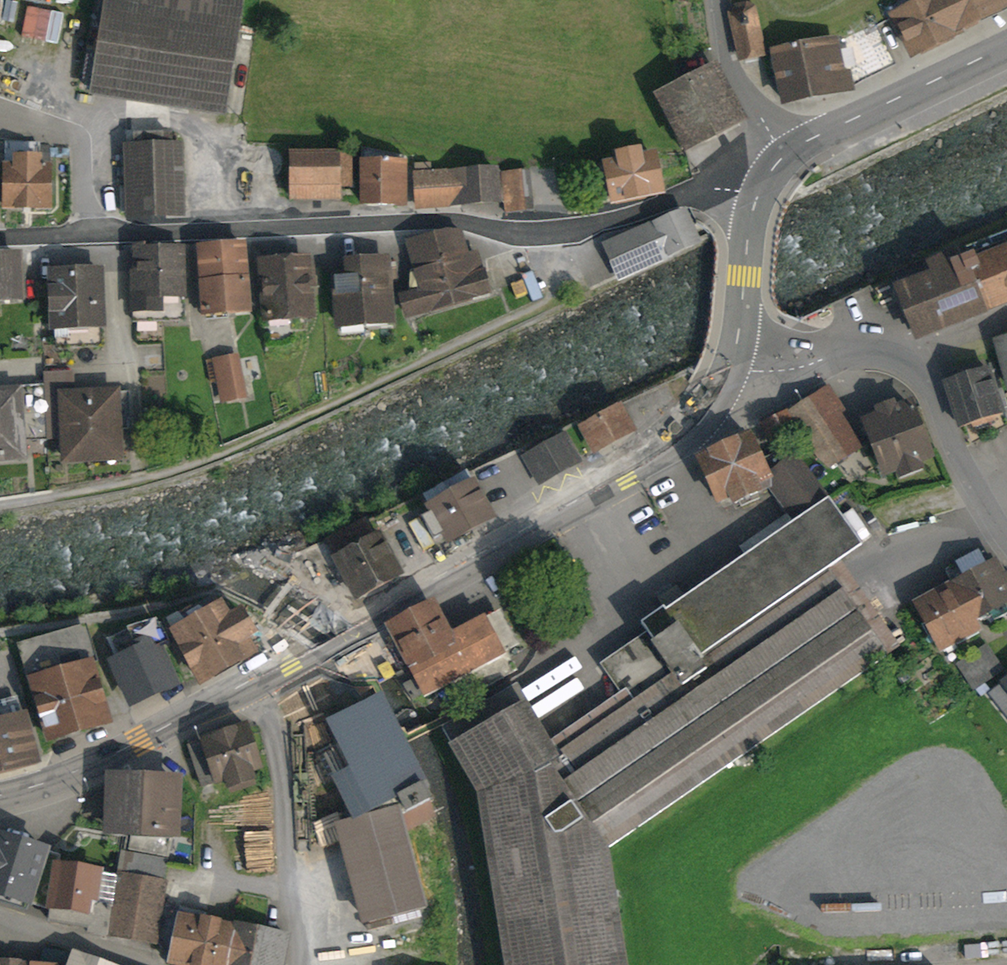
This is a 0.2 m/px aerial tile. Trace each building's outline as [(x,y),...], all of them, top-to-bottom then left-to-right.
[(99,81),(216,101),(233,0),(113,0),(99,81)] [(940,0),(928,0),(895,16),(914,54),(956,33),(954,29),(940,0)] [(954,29),(1004,5),(1001,0),(940,0),(954,29)] [(739,56),(763,51),(753,7),(746,5),(735,7),(730,13),(739,56)] [(874,24),(834,43),(841,76),(846,76),(848,83),(892,61),(874,24)] [(833,41),(764,56),(768,76),(779,75),(785,103),(849,90),(848,83),(846,76),(841,76),(834,43),(833,41)] [(712,72),(663,98),(675,121),(669,124),(682,148),(737,120),(712,72)] [(188,148),(135,146),(133,220),(186,221),(188,148)] [(618,163),(607,166),(614,201),(660,192),(653,156),(641,159),(640,152),(617,156),(618,163)] [(292,155),(292,199),(337,198),(337,186),(348,186),(348,154),(292,155)] [(399,163),(365,163),(366,203),(400,203),(399,163)] [(429,163),(413,164),(416,206),(496,202),(494,171),(430,174),(429,163)] [(52,166),(3,165),(2,208),(51,209),(52,166)] [(684,213),(610,245),(623,274),(696,242),(684,213)] [(434,235),(454,303),(489,293),(483,271),(472,274),(459,230),(449,231),(434,235)] [(425,311),(454,303),(434,235),(407,243),(415,271),(413,272),(417,283),(411,284),(413,292),(402,295),(407,314),(425,309),(425,311)] [(899,285),(917,329),(1006,294),(1006,242),(899,285)] [(241,248),(203,251),(208,313),(245,310),(241,248)] [(178,250),(135,251),(136,314),(179,313),(178,250)] [(0,256),(0,300),(16,299),(14,256),(0,256)] [(350,276),(335,277),(339,324),(390,321),(385,260),(349,263),(350,276)] [(306,261),(263,264),(267,317),(310,314),(306,261)] [(94,274),(53,276),(56,333),(97,331),(94,274)] [(997,340),(1006,378),(1006,338),(997,340)] [(248,357),(219,362),(226,404),(255,399),(248,357)] [(986,369),(950,380),(964,425),(1000,414),(986,369)] [(0,390),(0,454),(21,453),(17,389),(0,390)] [(113,391),(63,394),(67,455),(117,452),(113,391)] [(834,400),(794,425),(835,489),(874,464),(834,400)] [(619,406),(581,426),(592,448),(631,428),(619,406)] [(909,406),(868,422),(886,468),(927,452),(909,406)] [(526,455),(539,479),(575,459),(562,435),(526,455)] [(749,438),(705,459),(727,505),(771,484),(749,438)] [(802,456),(768,476),(793,516),(826,496),(802,456)] [(472,482),(430,503),(447,536),(489,515),(472,482)] [(862,555),(828,506),(642,633),(676,682),(831,577),(862,555)] [(381,518),(382,535),(413,534),(413,518),(381,518)] [(377,535),(337,555),(356,591),(395,570),(377,535)] [(990,561),(955,582),(980,625),(1006,609),(1006,590),(990,561)] [(676,682),(558,763),(598,831),(884,653),(831,577),(676,682)] [(980,625),(955,582),(919,602),(944,645),(980,625)] [(221,602),(173,627),(200,678),(248,652),(239,635),(246,632),(234,609),(227,613),(221,602)] [(435,608),(389,632),(417,688),(502,645),(489,620),(451,640),(435,608)] [(158,647),(114,665),(133,709),(176,690),(158,647)] [(87,668),(31,684),(48,744),(105,728),(87,668)] [(992,694),(1006,713),(1006,683),(992,694)] [(385,707),(334,731),(358,781),(335,791),(357,838),(402,817),(394,801),(423,788),(385,707)] [(459,755),(481,806),(506,964),(634,964),(615,862),(598,831),(558,763),(530,715),(459,755)] [(0,725),(0,774),(33,764),(20,719),(0,725)] [(246,726),(199,742),(212,779),(226,774),(229,784),(249,777),(246,767),(259,763),(246,726)] [(172,783),(115,780),(112,832),(169,835),(172,783)] [(0,835),(0,886),(28,895),(43,849),(0,835)] [(408,849),(356,863),(371,919),(423,905),(408,849)] [(100,873),(60,867),(53,908),(93,915),(100,873)] [(162,884),(122,877),(113,931),(154,937),(162,884)] [(235,927),(180,915),(171,958),(205,964),(227,964),(235,927)] [(278,936),(235,927),(227,964),(272,964),(278,936)]
